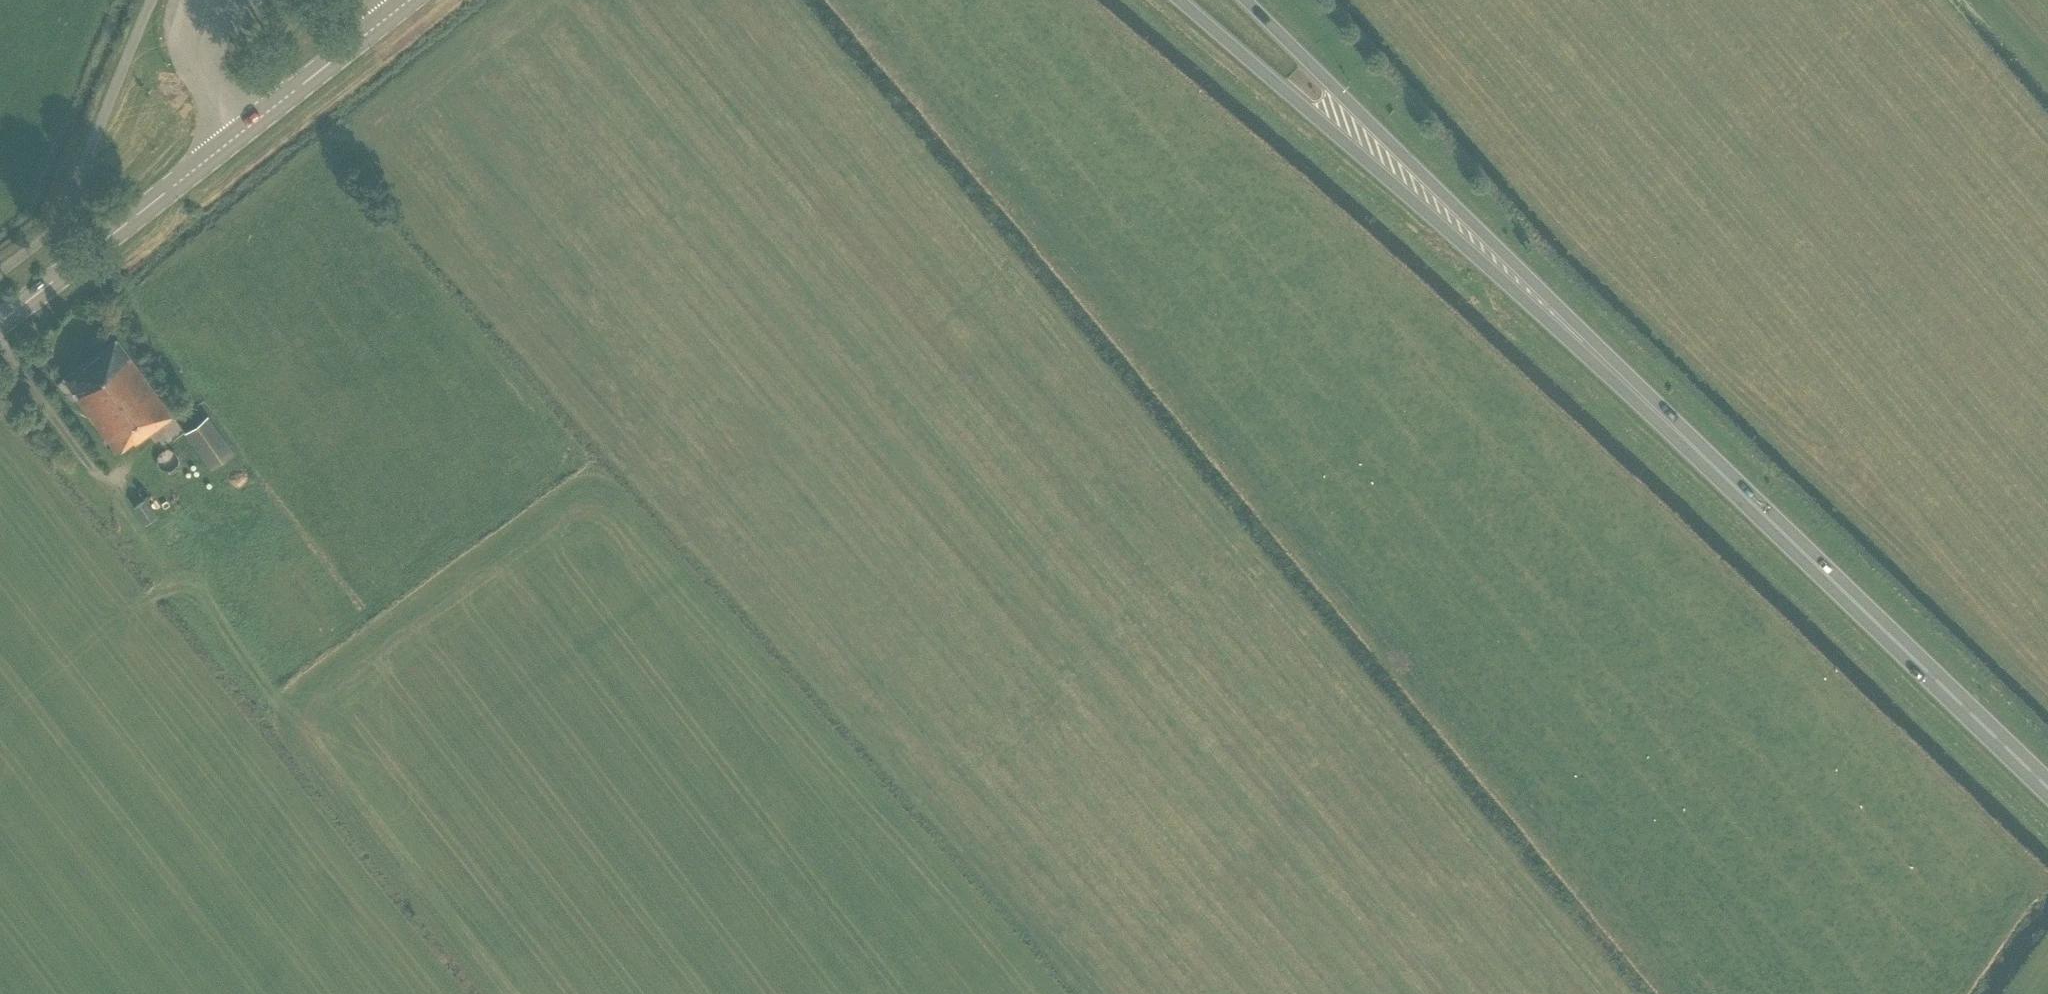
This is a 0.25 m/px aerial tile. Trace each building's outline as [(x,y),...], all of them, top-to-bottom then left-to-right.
[(131,447),(172,418),(117,340),(62,380),(115,453),(129,444),(131,447)] [(211,470),(233,453),(207,418),(185,434),(211,470)] [(155,518),(144,501),(134,508),(145,525),(155,518)]
